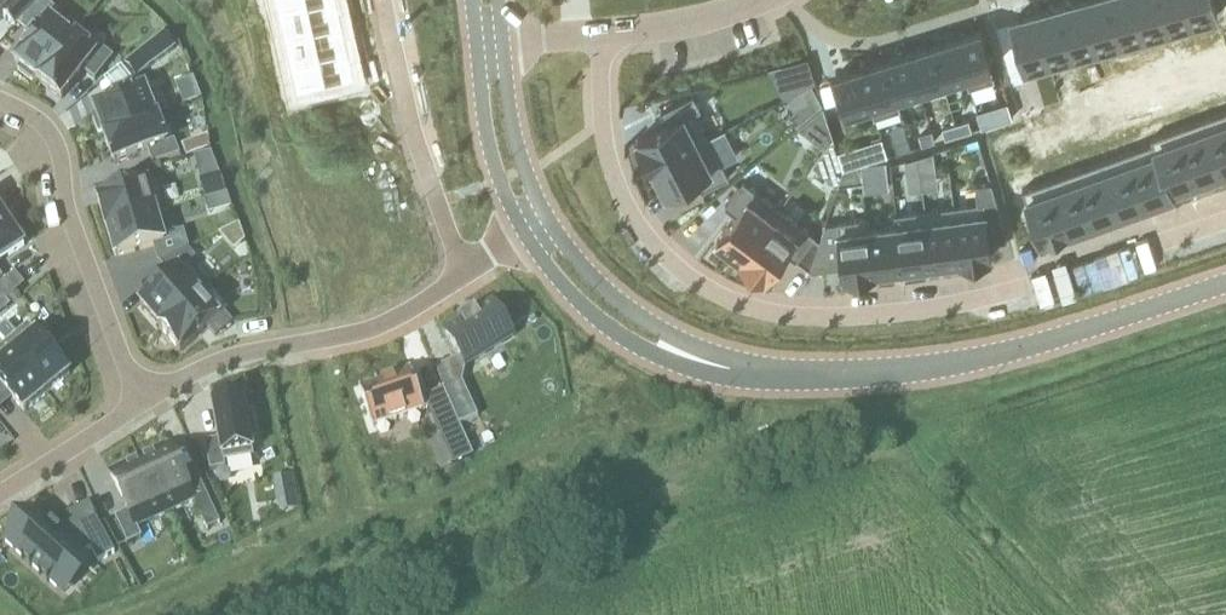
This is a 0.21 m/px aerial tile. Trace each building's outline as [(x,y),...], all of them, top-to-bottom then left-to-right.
[(4,15),(16,27),(20,23),(39,4),(35,0),(0,0),(0,20),(4,15)] [(34,38),(15,63),(21,67),(19,70),(33,81),(35,78),(39,81),(73,37),(50,19),(55,13),(42,0),(39,4),(20,23),(34,38)] [(299,13),(346,2),(346,0),(296,0),(299,13)] [(1084,1),(1098,49),(1121,42),(1110,0),(1087,0),(1084,1)] [(1121,42),(1145,36),(1136,0),(1110,0),(1121,42)] [(1145,36),(1169,29),(1161,0),(1136,0),(1145,36)] [(1169,29),(1193,23),(1187,0),(1161,0),(1169,29)] [(1193,23),(1218,16),(1214,0),(1187,0),(1193,23)] [(1084,1),(1061,7),(1074,55),(1098,49),(1084,1)] [(346,2),(299,13),(304,37),(352,26),(346,2)] [(254,5),(245,7),(248,21),(258,19),(254,5)] [(1060,8),(1037,15),(1050,63),(1073,57),(1060,8)] [(1037,15),(1012,22),(1025,70),(1050,63),(1037,15)] [(262,33),(258,19),(248,21),(252,36),(262,33)] [(352,26),(304,37),(310,64),(358,52),(352,26)] [(980,30),(955,38),(971,88),(995,80),(980,30)] [(138,78),(175,49),(163,35),(127,64),(138,78)] [(73,37),(39,81),(62,99),(84,72),(96,81),(114,58),(101,47),(95,54),(73,37)] [(932,45),(944,84),(966,77),(969,88),(971,88),(955,38),(932,45)] [(944,84),(932,45),(908,53),(920,91),(944,84)] [(1214,46),(1200,50),(1203,60),(1217,56),(1214,46)] [(1203,60),(1200,50),(1186,55),(1189,64),(1203,60)] [(358,52),(310,64),(316,90),(365,79),(358,52)] [(898,98),(920,91),(908,53),(885,60),(900,110),(901,109),(898,98)] [(268,55),(258,58),(262,72),(271,70),(268,55)] [(861,67),(877,117),(900,110),(885,60),(861,67)] [(1167,60),(1153,65),(1156,74),(1170,70),(1167,60)] [(1156,74),(1153,65),(1139,69),(1142,78),(1156,74)] [(877,117),(861,67),(836,75),(848,114),(872,106),(875,117),(877,117)] [(1202,69),(1188,73),(1191,83),(1205,79),(1202,69)] [(275,84),(271,70),(262,72),(266,86),(275,84)] [(1191,83),(1188,73),(1174,78),(1177,87),(1191,83)] [(1120,75),(1106,79),(1109,88),(1123,84),(1120,75)] [(194,77),(176,85),(185,105),(202,98),(194,77)] [(1109,88),(1106,79),(1092,83),(1095,93),(1109,88)] [(1152,95),(1149,85),(1135,90),(1138,99),(1152,95)] [(157,116),(146,88),(94,108),(96,115),(93,116),(99,133),(103,132),(104,136),(157,116)] [(1059,93),(1061,103),(1075,99),(1073,89),(1059,93)] [(1138,99),(1135,90),(1121,94),(1124,103),(1138,99)] [(709,137),(696,112),(701,109),(694,95),(661,111),(668,124),(638,140),(652,167),(709,137)] [(1099,111),(1096,102),(1082,106),(1085,115),(1099,111)] [(1085,115),(1082,106),(1068,110),(1071,120),(1085,115)] [(988,110),(978,113),(983,127),(993,124),(988,110)] [(1204,119),(1223,171),(1225,170),(1225,111),(1204,119)] [(167,144),(157,116),(104,136),(115,164),(148,151),(153,165),(181,155),(175,140),(167,144)] [(1046,127),(1043,118),(1029,122),(1032,131),(1046,127)] [(956,123),(959,134),(972,130),(969,119),(956,123)] [(1204,119),(1179,129),(1197,181),(1223,171),(1204,119)] [(1032,131),(1029,122),(1025,123),(1015,126),(1018,136),(1032,131)] [(959,134),(956,123),(943,127),(946,138),(959,134)] [(1152,138),(1151,139),(1153,143),(1154,143),(1171,190),(1172,190),(1176,188),(1197,181),(1179,129),(1152,138)] [(932,132),(920,136),(923,145),(935,141),(932,132)] [(729,177),(709,137),(652,167),(652,168),(653,168),(666,194),(695,178),(702,192),(729,177)] [(898,152),(912,148),(909,137),(895,142),(898,152)] [(1153,143),(1128,152),(1146,204),(1173,195),(1174,194),(1172,190),(1171,190),(1154,143),(1153,143)] [(861,144),(839,151),(845,169),(858,164),(866,162),(861,144)] [(1128,152),(1102,162),(1120,213),(1146,204),(1128,152)] [(920,171),(916,157),(906,160),(911,174),(920,171)] [(1102,162),(1076,171),(1094,223),(1120,213),(1102,162)] [(887,164),(862,167),(865,195),(890,193),(887,164)] [(135,189),(98,200),(107,229),(163,212),(164,214),(169,212),(161,184),(166,182),(161,166),(131,175),(135,189)] [(1076,171),(1050,180),(1069,232),(1094,223),(1076,171)] [(1050,180),(1023,190),(1041,242),(1069,232),(1050,180)] [(741,259),(780,208),(744,181),(725,205),(737,214),(717,241),(740,258),(740,259),(741,259)] [(978,203),(954,206),(962,260),(960,261),(992,257),(987,219),(1002,217),(992,182),(976,184),(978,203)] [(954,206),(926,210),(933,264),(960,261),(962,260),(954,206)] [(9,221),(0,208),(0,227),(9,221)] [(815,235),(780,208),(741,259),(765,278),(785,251),(797,260),(815,235)] [(926,210),(895,214),(897,225),(898,225),(904,268),(933,264),(926,210)] [(163,212),(107,229),(107,230),(108,230),(116,258),(155,246),(160,264),(188,249),(184,236),(171,240),(164,214),(163,212)] [(825,226),(810,270),(844,266),(845,276),(877,272),(875,272),(869,229),(871,229),(869,217),(838,221),(838,224),(825,226)] [(9,221),(0,227),(0,263),(25,246),(9,221)] [(235,251),(246,241),(239,223),(218,233),(235,251)] [(871,229),(869,229),(875,272),(877,272),(904,268),(898,225),(897,225),(871,229)] [(172,277),(141,305),(160,327),(161,328),(200,293),(201,294),(210,287),(190,264),(197,259),(188,249),(160,264),(172,277)] [(322,264),(313,267),(318,281),(327,278),(322,264)] [(200,293),(161,328),(181,351),(203,331),(220,316),(201,294),(200,293)] [(462,323),(446,333),(467,366),(514,337),(494,304),(478,314),(476,311),(460,320),(462,323)] [(220,316),(203,331),(212,341),(229,326),(220,316)] [(0,329),(0,336),(6,344),(48,393),(71,374),(29,325),(17,335),(7,323),(0,329)] [(25,412),(48,393),(6,344),(0,349),(0,383),(25,412)] [(377,384),(360,390),(373,427),(425,409),(430,408),(444,442),(465,433),(461,426),(445,390),(422,401),(411,369),(376,381),(377,384)] [(463,382),(445,390),(461,426),(479,418),(463,382)] [(220,440),(206,442),(211,471),(226,468),(225,462),(255,457),(251,438),(256,437),(252,416),(247,417),(244,399),(214,404),(220,440)] [(213,506),(200,478),(187,484),(169,446),(140,459),(166,514),(194,501),(199,512),(213,506)] [(166,514),(140,459),(111,473),(129,512),(115,518),(128,545),(143,538),(138,528),(166,514)] [(34,509),(6,541),(23,557),(22,558),(24,560),(25,558),(32,564),(30,565),(32,567),(34,566),(41,572),(40,574),(41,575),(43,574),(49,580),(48,581),(50,583),(51,581),(57,586),(77,563),(85,554),(92,550),(99,562),(116,553),(95,514),(63,532),(53,523),(52,524),(34,509)]
